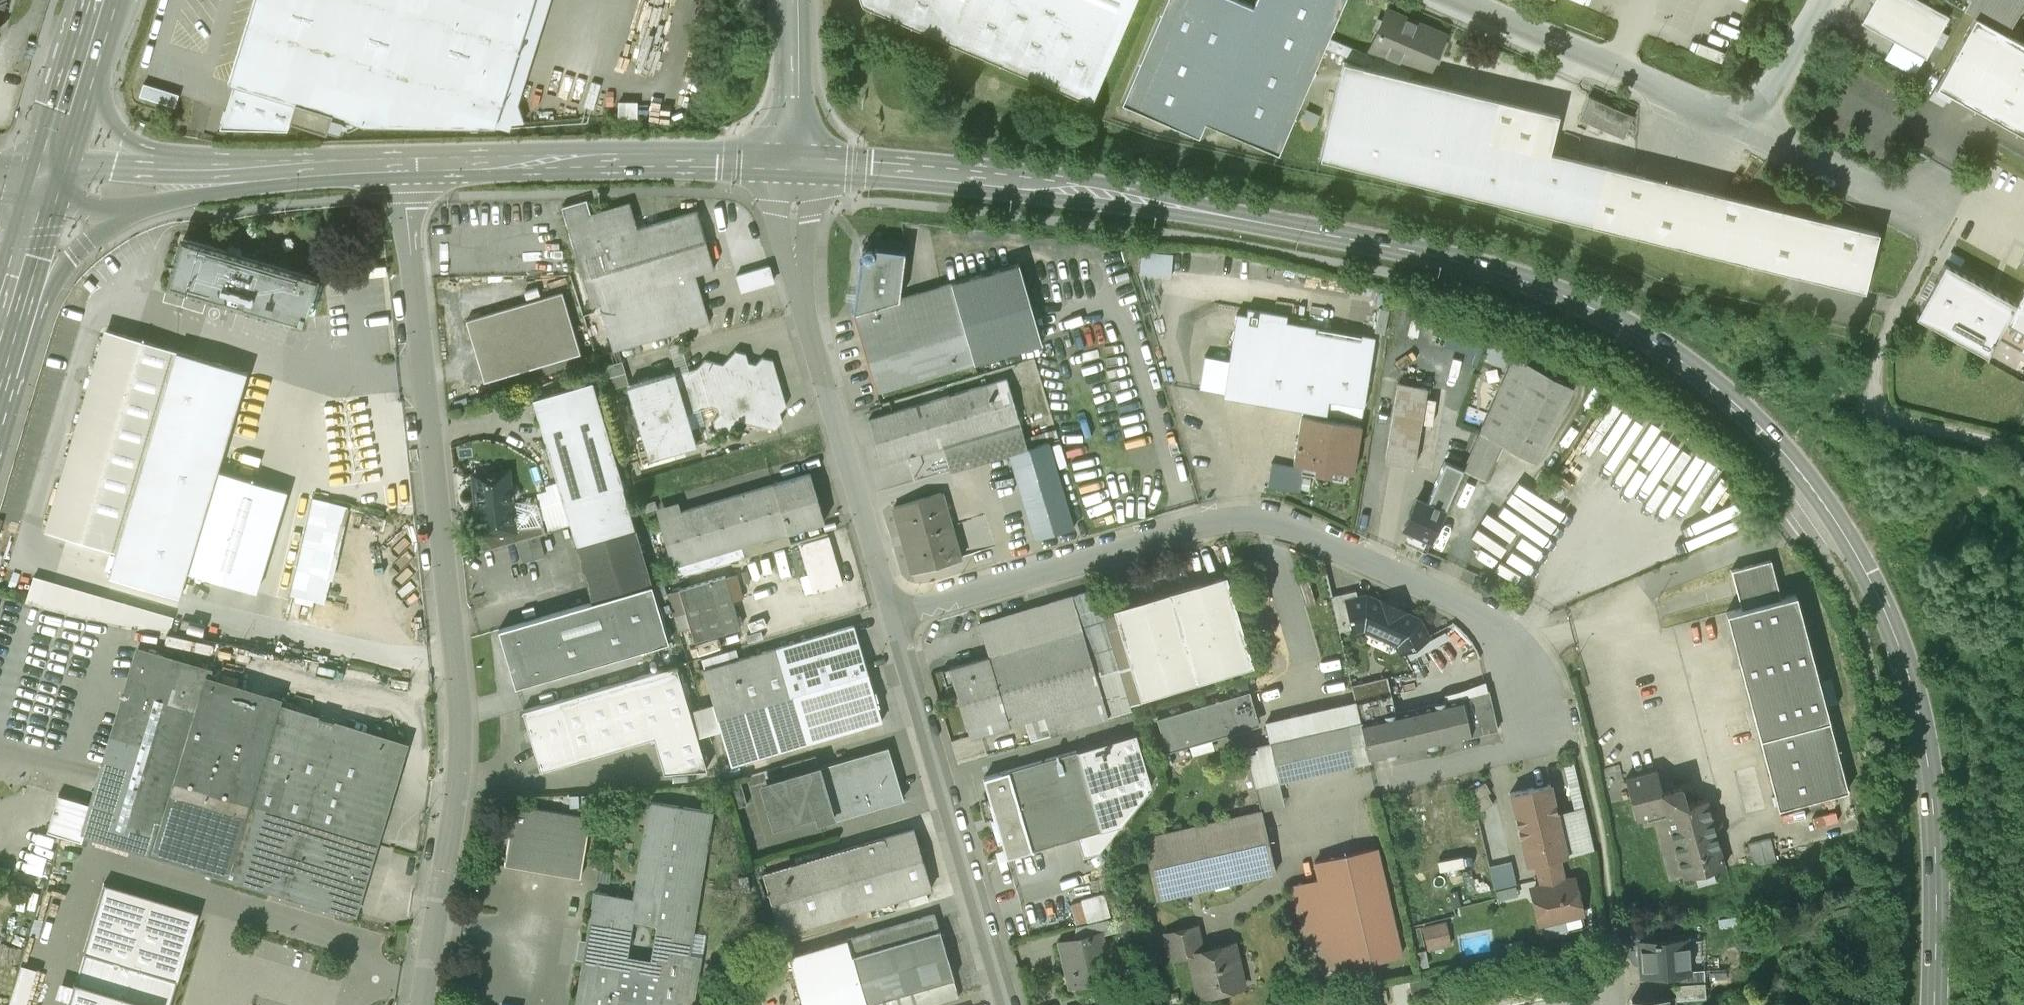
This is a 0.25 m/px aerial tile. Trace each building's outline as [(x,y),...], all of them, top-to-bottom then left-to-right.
[(233,84),(295,103),(290,121),(325,132),(330,114),(363,124),(494,126),(533,0),(259,0),(233,84)] [(862,4),(1091,102),(1135,0),(861,0),(862,4)] [(1240,0),(1166,0),(1122,102),(1198,135),(1205,121),(1278,152),(1343,0),(1255,0),(1253,6),(1240,0)] [(1921,0),(1872,0),(1860,21),(1925,57),(1948,15),(1921,0)] [(1963,9),(1974,16),(2006,33),(2023,0),(1968,0),(1963,9)] [(1443,34),(1388,10),(1371,49),(1385,55),(1378,70),(1404,76),(1409,65),(1426,73),(1443,34)] [(1974,16),(1957,46),(1982,60),(1960,100),(2023,134),(2023,43),(2006,33),(1974,16)] [(1957,46),(1936,86),(1960,100),(1982,60),(1957,46)] [(1878,231),(1549,151),(1558,113),(1404,76),(1378,70),(1343,61),(1320,158),(1863,289),(1878,231)] [(1632,114),(1588,95),(1579,118),(1623,137),(1632,114)] [(630,203),(590,215),(585,200),(563,206),(574,247),(582,244),(637,227),(630,203)] [(637,227),(582,244),(599,301),(695,273),(714,267),(697,210),(638,227),(637,227)] [(316,278),(184,238),(171,282),(303,321),(316,278)] [(904,250),(876,247),(873,249),(871,247),(866,246),(862,250),(861,255),(863,257),(859,259),(853,311),(899,297),(904,250)] [(1172,274),(1173,251),(1141,250),(1140,273),(1172,274)] [(1018,263),(951,282),(974,361),(1041,342),(1018,263)] [(2015,302),(1944,263),(1915,316),(1986,355),(1996,337),(2015,302)] [(768,264),(736,273),(741,289),(773,280),(768,264)] [(695,273),(599,301),(613,349),(709,321),(695,273)] [(853,311),(876,390),(877,390),(875,382),(971,354),(973,362),(974,361),(951,282),(899,297),(853,311)] [(2015,302),(1996,337),(2023,352),(2023,286),(2015,302)] [(565,294),(467,320),(484,385),(583,358),(565,294)] [(1375,336),(1236,313),(1222,395),(1326,412),(1328,398),(1363,404),(1375,336)] [(107,330),(47,531),(117,552),(110,576),(180,597),(247,372),(177,351),(157,345),(107,330)] [(674,372),(628,385),(649,458),(695,444),(686,411),(709,404),(709,402),(718,404),(720,413),(714,419),(716,429),(726,431),(738,418),(774,426),(781,419),(778,410),(785,404),(772,359),(762,357),(756,364),(747,362),(745,353),(735,351),(723,364),(705,360),(698,366),(674,374),(674,372)] [(1569,386),(1513,355),(1462,467),(1486,478),(1503,441),(1534,457),(1569,386)] [(622,360),(600,366),(606,389),(628,382),(622,360)] [(1007,377),(868,418),(881,462),(1020,421),(1007,377)] [(592,380),(532,398),(564,504),(565,504),(571,524),(628,507),(622,487),(623,486),(592,380)] [(1426,386),(1398,381),(1384,460),(1413,465),(1426,386)] [(1360,424),(1301,414),(1293,461),(1315,465),(1314,471),(1329,473),(1330,468),(1352,471),(1360,424)] [(1048,441),(1009,452),(1013,465),(1051,454),(1048,441)] [(1051,454),(1013,465),(1035,537),(1073,526),(1051,454)] [(1444,459),(1426,502),(1416,497),(1403,525),(1431,538),(1462,467),(1444,459)] [(1302,467),(1271,462),(1267,485),(1298,491),(1302,467)] [(507,470),(474,474),(480,532),(508,529),(507,527),(505,506),(511,505),(507,470)] [(773,483),(658,517),(672,565),(741,544),(744,556),(790,542),(787,531),(824,520),(814,487),(777,498),(773,483)] [(940,491),(893,505),(912,572),(960,559),(940,491)] [(309,496),(288,600),(323,607),(343,503),(309,496)] [(628,507),(571,524),(577,545),(576,545),(592,601),(651,584),(651,583),(635,528),(634,528),(628,507)] [(508,529),(480,532),(482,550),(530,536),(527,525),(507,527),(508,529)] [(828,536),(799,544),(813,591),(842,583),(828,536)] [(1795,594),(1780,598),(1770,559),(1730,570),(1741,609),(1725,613),(1778,809),(1848,791),(1795,594)] [(1225,573),(1113,607),(1140,697),(1252,663),(1225,573)] [(725,575),(679,588),(694,640),(740,626),(725,575)] [(103,598),(33,578),(25,603),(69,616),(96,621),(103,598)] [(592,601),(498,629),(515,686),(668,641),(651,584),(592,601)] [(1072,594),(979,622),(989,655),(1009,723),(1044,713),(1050,732),(1108,715),(1107,714),(1125,709),(1114,670),(1111,647),(1104,621),(1105,621),(1095,589),(1072,595),(1072,594)] [(1355,589),(1330,595),(1338,630),(1352,627),(1353,626),(1347,600),(1357,598),(1355,589)] [(1404,611),(1380,600),(1379,602),(1366,596),(1357,598),(1347,600),(1353,626),(1352,627),(1353,628),(1370,624),(1371,625),(1373,629),(1387,636),(1391,634),(1392,635),(1393,634),(1401,650),(1427,636),(1417,619),(1403,613),(1404,611)] [(173,618),(103,598),(96,621),(168,634),(173,618)] [(854,624),(703,669),(731,764),(882,720),(854,624)] [(139,649),(84,834),(223,876),(242,811),(175,791),(209,678),(211,672),(202,669),(202,668),(139,649)] [(989,655),(949,667),(969,735),(1009,723),(989,655)] [(676,664),(522,709),(540,769),(653,736),(664,771),(707,768),(676,664)] [(1387,677),(1351,685),(1355,701),(1360,720),(1395,712),(1387,677)] [(209,678),(175,791),(242,811),(245,803),(374,841),(403,744),(275,705),(277,699),(209,678)] [(1488,689),(1461,696),(1470,736),(1498,729),(1488,689)] [(1249,690),(1156,717),(1170,763),(1191,756),(1188,745),(1229,733),(1227,725),(1253,717),(1256,713),(1249,690)] [(1395,712),(1360,720),(1369,759),(1470,736),(1461,696),(1395,712)] [(1315,731),(1290,737),(1286,718),(1266,723),(1270,741),(1244,748),(1253,786),(1369,759),(1360,720),(1355,701),(1310,712),(1315,731)] [(888,746),(818,766),(834,818),(903,798),(888,746)] [(1077,749),(983,777),(994,816),(990,817),(997,843),(1002,842),(1006,856),(1101,828),(1077,749)] [(1593,849),(1572,761),(1563,763),(1573,808),(1557,812),(1567,855),(1593,849)] [(1706,799),(1686,805),(1681,786),(1662,791),(1656,770),(1625,778),(1636,819),(1666,812),(1683,878),(1724,867),(1706,799)] [(1484,781),(1465,792),(1471,802),(1487,793),(1490,791),(1484,781)] [(1550,783),(1509,792),(1526,864),(1534,863),(1559,857),(1567,855),(1557,812),(1550,783)] [(1471,802),(1468,804),(1473,814),(1493,803),(1487,793),(1471,802)] [(650,800),(634,897),(595,891),(576,1004),(704,1004),(692,1003),(700,955),(688,953),(712,811),(650,800)] [(374,841),(245,803),(242,811),(223,876),(352,914),(374,841)] [(590,816),(530,806),(530,809),(513,807),(504,863),(580,876),(590,816)] [(1261,809),(1142,837),(1157,899),(1276,871),(1261,809)] [(914,828),(763,873),(780,932),(931,887),(914,828)] [(1772,829),(1749,835),(1755,858),(1778,853),(1772,829)] [(1316,879),(1289,885),(1310,976),(1401,955),(1376,847),(1312,862),(1316,879)] [(1559,857),(1534,863),(1539,886),(1565,880),(1559,857)] [(1539,886),(1532,888),(1540,923),(1581,913),(1573,878),(1565,880),(1539,886)] [(205,914),(107,886),(71,1004),(178,1004),(205,914)] [(1068,901),(1073,923),(1101,916),(1096,894),(1068,901)] [(789,956),(803,1004),(929,1004),(958,996),(953,978),(954,977),(939,929),(938,929),(933,913),(789,956)] [(1112,917),(1077,926),(1080,936),(1101,931),(1102,933),(1115,930),(1112,917)] [(1435,925),(1423,928),(1427,947),(1439,944),(1435,925)] [(1197,926),(1165,933),(1171,959),(1189,955),(1189,953),(1203,950),(1197,926)] [(1080,936),(1058,942),(1066,975),(1085,971),(1088,982),(1112,976),(1102,933),(1101,931),(1080,936)] [(1683,939),(1659,941),(1659,940),(1653,941),(1639,942),(1642,975),(1674,972),(1686,972),(1686,970),(1685,965),(1689,963),(1688,947),(1684,946),(1683,939)] [(1203,950),(1189,953),(1189,955),(1199,996),(1244,986),(1234,943),(1203,950)] [(29,964),(10,960),(0,1004),(20,1004),(29,964)] [(1703,969),(1686,970),(1686,972),(1674,972),(1675,984),(1704,982),(1703,969)] [(1431,977),(1409,981),(1411,993),(1433,988),(1431,977)] [(1704,982),(1675,984),(1676,1000),(1705,998),(1704,982)]
